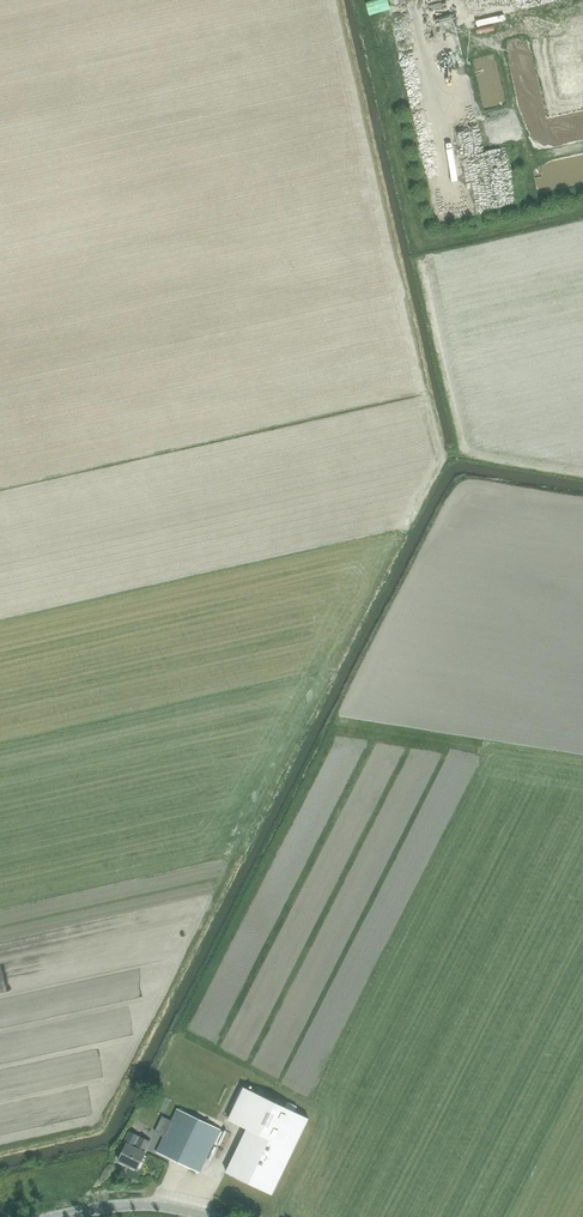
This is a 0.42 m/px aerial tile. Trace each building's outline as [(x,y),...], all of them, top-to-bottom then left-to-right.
[(287,1101),(285,1107),(244,1087),(228,1120),(247,1129),(226,1172),(272,1194),(309,1118),(295,1112),(297,1106),(287,1101)] [(199,1172),(220,1129),(177,1108),(156,1151),(199,1172)] [(150,1141),(140,1136),(129,1131),(124,1143),(126,1144),(119,1160),(137,1169),(150,1141)]
